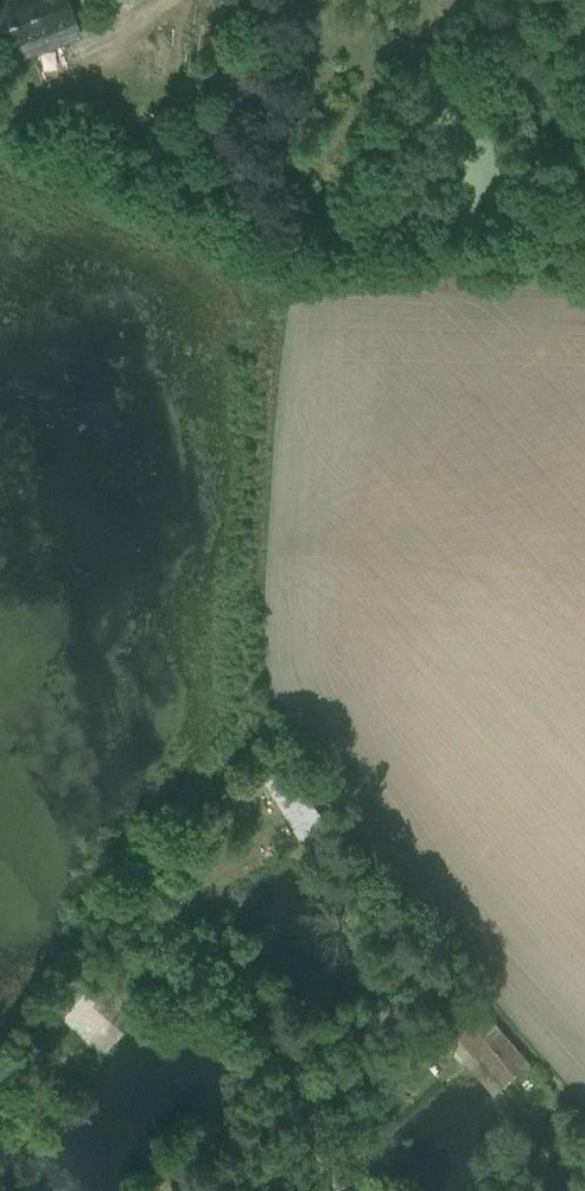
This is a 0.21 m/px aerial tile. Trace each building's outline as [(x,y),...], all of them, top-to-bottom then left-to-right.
[(81,33),(68,0),(0,0),(0,37),(8,62),(81,33)] [(265,26),(255,0),(233,0),(253,49),(264,45),(257,29),(265,26)] [(516,130),(529,124),(521,107),(508,113),(516,130)] [(299,763),(282,740),(257,758),(273,781),(299,763)] [(290,834),(327,799),(296,766),(260,800),(290,834)] [(502,1086),(527,1061),(486,1012),(459,986),(436,1009),(458,1035),(447,1044),(464,1064),(492,1095),(502,1086)] [(86,1043),(105,1020),(81,999),(61,1021),(86,1043)]
